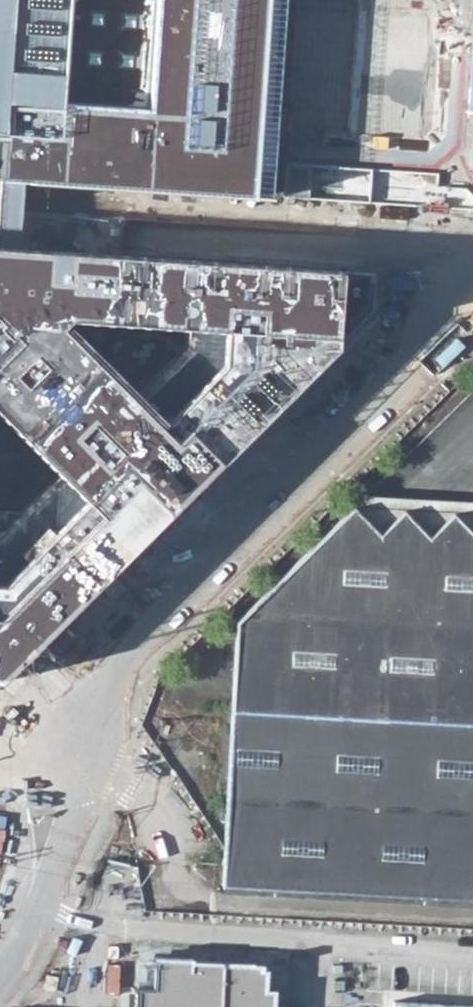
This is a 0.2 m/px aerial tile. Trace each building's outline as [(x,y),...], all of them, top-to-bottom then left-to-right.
[(22,182),(270,197),(284,0),(154,0),(147,111),(62,105),(68,0),(0,0),(0,180),(22,182)] [(0,180),(0,245),(18,246),(22,182),(0,180)] [(335,348),(341,268),(18,246),(0,245),(0,411),(98,508),(0,608),(0,680),(335,348)] [(237,621),(224,849),(223,887),(472,900),(472,504),(369,495),(237,621)] [(145,951),(141,1006),(278,1006),(281,959),(145,951)] [(389,991),(388,1006),(472,1006),(472,995),(389,991)]
